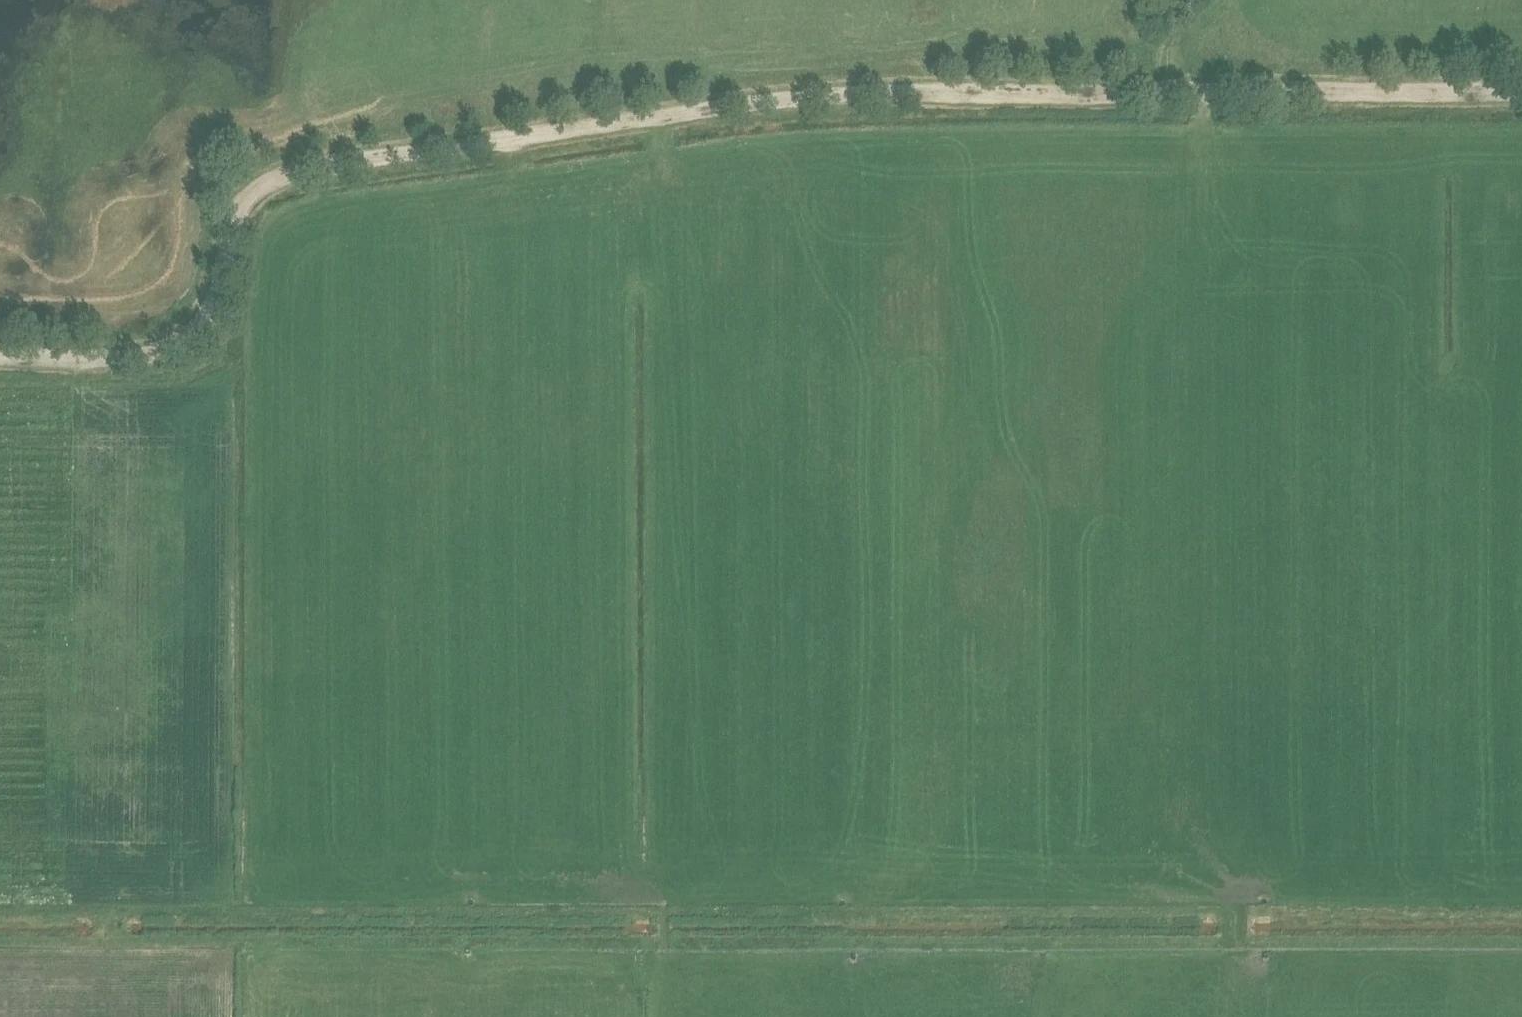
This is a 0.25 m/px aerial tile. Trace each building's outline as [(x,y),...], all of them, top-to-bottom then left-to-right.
[(1258,917),(1258,925),(1277,925),(1276,916),(1258,917)]
